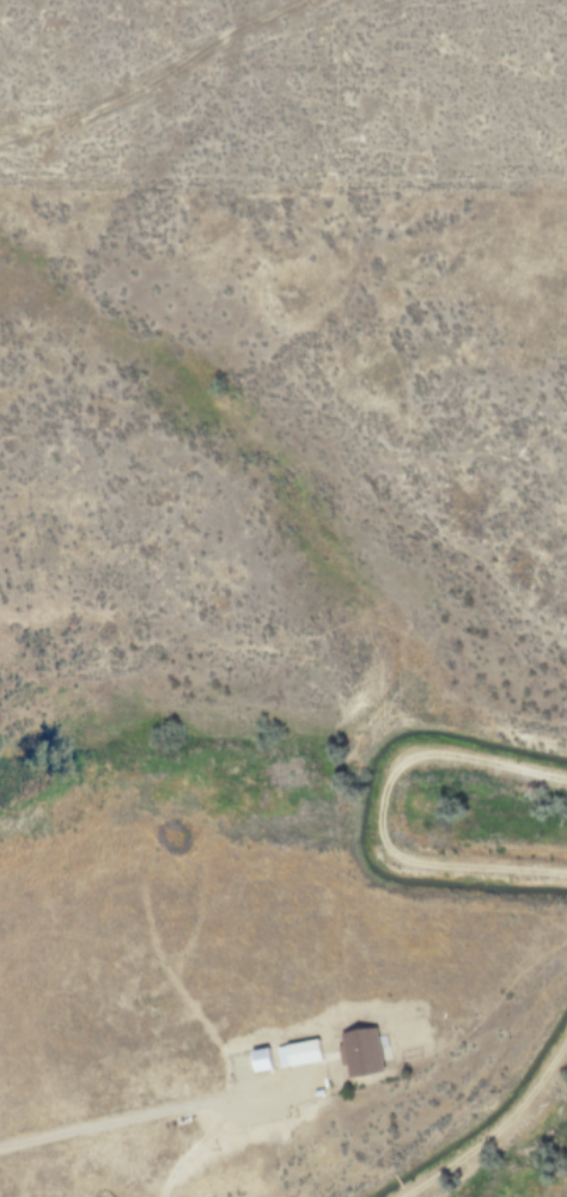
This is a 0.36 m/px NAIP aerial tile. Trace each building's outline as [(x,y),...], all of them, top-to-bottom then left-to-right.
[(337,1033),(345,1075),(379,1069),(372,1027),(337,1033)] [(282,1043),(286,1065),(318,1059),(315,1037),(282,1043)] [(246,1050),(250,1071),(269,1068),(264,1046),(246,1050)]
